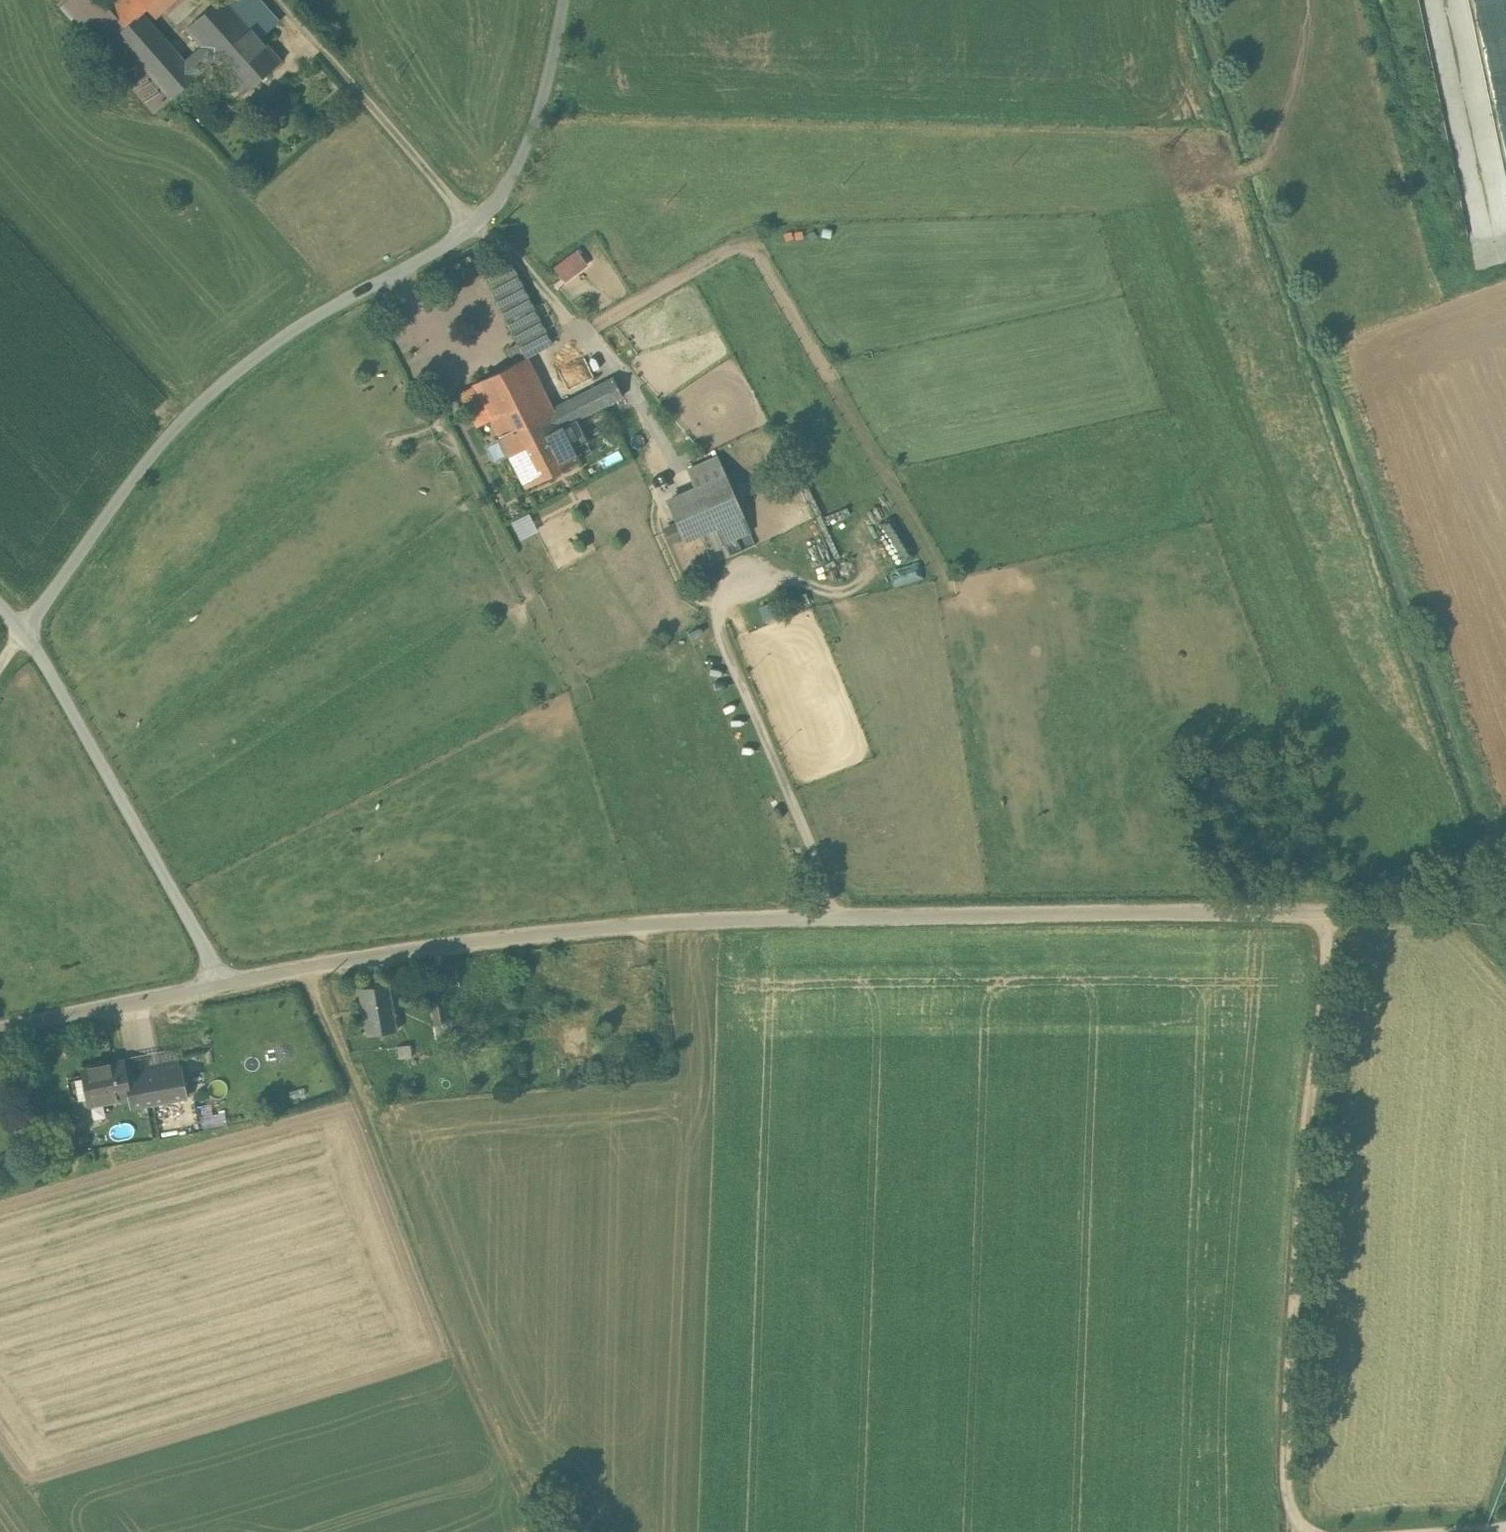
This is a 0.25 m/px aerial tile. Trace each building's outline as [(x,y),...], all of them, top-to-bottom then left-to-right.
[(139,15),(143,11),(150,19),(163,8),(172,0),(111,0),(102,8),(95,0),(59,0),(54,4),(103,59),(152,114),(194,76),(182,62),(139,15)] [(223,0),(216,0),(184,29),(199,46),(212,60),(219,68),(255,36),(223,0)] [(257,0),(223,0),(255,36),(257,38),(269,27),(261,17),(268,12),(257,0)] [(1486,37),(1505,34),(1505,15),(1483,19),(1486,37)] [(255,36),(219,68),(241,93),(277,61),(257,38),(255,36)] [(199,46),(182,62),(194,76),(212,60),(199,46)] [(566,280),(593,263),(582,247),(555,264),(566,280)] [(530,304),(510,265),(510,264),(485,276),(506,316),(530,304)] [(551,344),(530,304),(506,316),(519,342),(527,356),(551,344)] [(519,342),(508,348),(515,362),(527,356),(519,342)] [(515,362),(473,383),(474,385),(486,409),(539,382),(527,356),(515,362)] [(613,378),(553,408),(562,426),(622,396),(613,378)] [(539,382),(486,409),(491,419),(526,487),(579,460),(562,426),(553,408),(539,382)] [(486,409),(474,385),(460,392),(478,426),(491,419),(486,409)] [(717,456),(688,469),(696,488),(726,475),(717,456)] [(696,488),(668,501),(678,525),(684,537),(684,539),(742,513),(726,475),(696,488)] [(522,538),(540,528),(532,511),(514,521),(522,538)] [(678,525),(665,531),(670,543),(684,537),(678,525)] [(885,552),(908,540),(901,527),(878,539),(885,552)] [(897,562),(905,582),(924,574),(915,554),(897,562)] [(764,606),(768,619),(785,613),(781,600),(764,606)] [(388,983),(359,988),(367,1036),(397,1030),(388,983)] [(443,997),(431,999),(435,1022),(448,1020),(443,997)] [(448,1020),(435,1022),(438,1042),(460,1038),(456,1018),(448,1020)] [(410,1045),(398,1047),(399,1058),(411,1057),(410,1045)] [(124,1061),(81,1069),(83,1075),(88,1104),(129,1097),(131,1096),(127,1078),(124,1061)] [(180,1068),(149,1074),(154,1102),(178,1098),(185,1097),(180,1068)] [(149,1074),(127,1078),(131,1096),(129,1097),(131,1107),(150,1103),(154,1102),(149,1074)] [(83,1075),(70,1077),(76,1107),(88,1104),(83,1075)] [(154,1102),(150,1103),(153,1120),(181,1115),(178,1098),(154,1102)]
